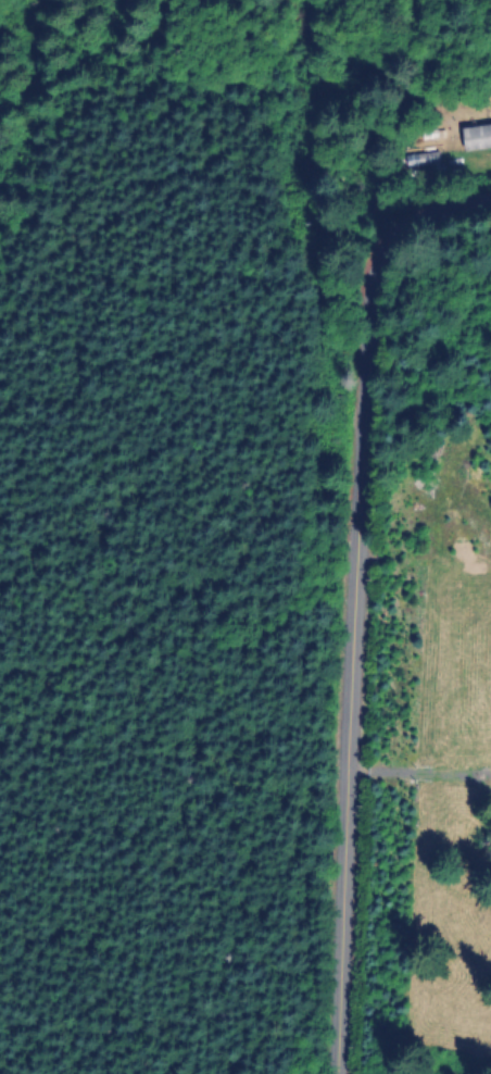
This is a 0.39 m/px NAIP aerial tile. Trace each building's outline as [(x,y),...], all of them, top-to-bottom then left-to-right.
[(440,165),(439,153),(419,155),(420,168),(440,165)]
